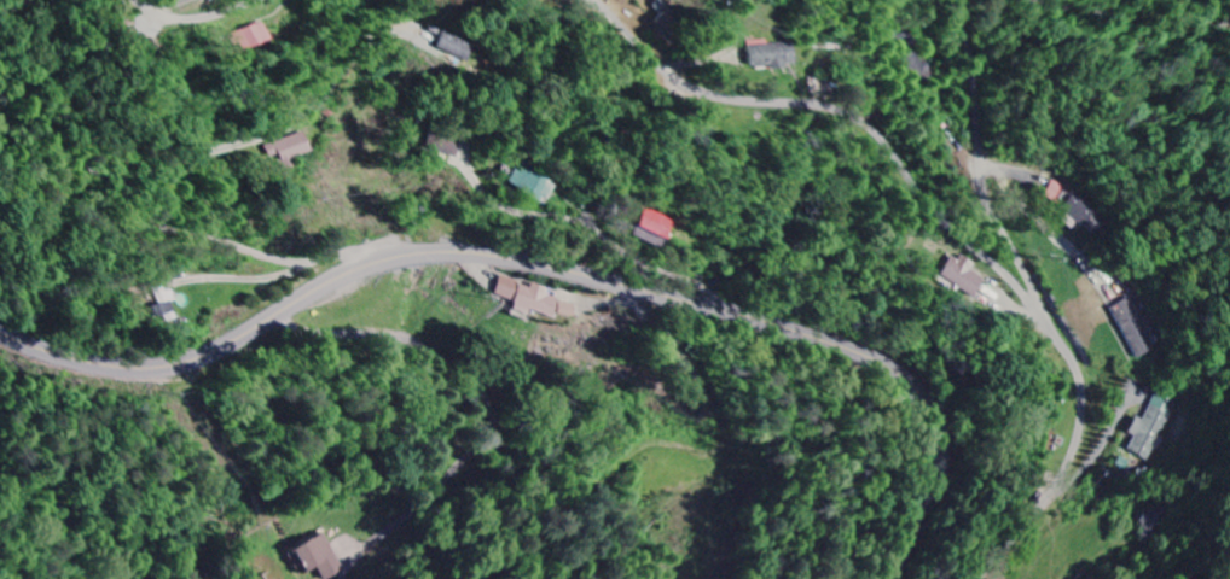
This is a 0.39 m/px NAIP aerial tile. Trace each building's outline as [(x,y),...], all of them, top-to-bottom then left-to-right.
[(271,39),(262,22),(234,37),(244,55),(271,39)] [(466,68),(475,46),(445,34),(436,56),(466,68)] [(749,42),(750,69),(795,69),(794,44),(770,45),(770,41),(749,42)] [(270,160),(279,157),(283,171),(290,168),(288,161),(312,153),(305,134),(265,147),(270,160)] [(458,160),(464,144),(442,137),(437,152),(458,160)] [(542,207),(557,186),(525,162),(509,183),(542,207)] [(1074,192),(1108,221),(1097,233),(1085,222),(1081,224),(1062,207),(1074,192)] [(660,250),(673,222),(644,209),(631,238),(660,250)] [(950,257),(982,279),(971,296),(939,274),(950,257)] [(495,299),(514,303),(510,316),(527,320),(529,311),(574,322),(578,306),(547,299),(549,289),(532,285),(532,287),(500,279),(495,299)] [(176,302),(173,291),(156,296),(159,306),(151,308),(156,326),(176,321),(171,303),(176,302)] [(1110,308),(1130,298),(1155,347),(1136,357),(1110,308)] [(1136,435),(1129,432),(1136,417),(1143,422),(1153,404),(1173,416),(1149,461),(1129,449),(1136,435)] [(1120,457),(1129,461),(1125,468),(1116,463),(1120,457)] [(1147,531),(1142,528),(1144,524),(1139,521),(1144,511),(1149,514),(1151,511),(1154,513),(1156,507),(1160,508),(1164,502),(1174,507),(1158,537),(1155,536),(1153,543),(1143,537),(1147,531)] [(303,578),(304,578),(320,569),(325,576),(343,565),(324,535),(289,557),(303,578)]
